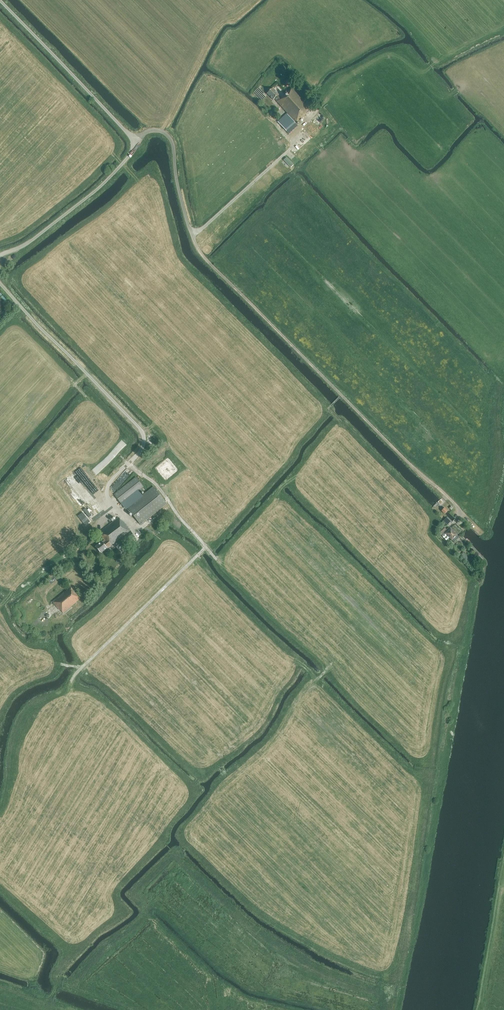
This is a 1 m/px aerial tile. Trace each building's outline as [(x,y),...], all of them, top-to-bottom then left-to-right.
[(277,101),(287,113),(277,122),(282,128),(292,119),(296,123),(311,110),(292,88),(281,97),(279,95),(273,88),(267,93),(273,100),(275,98),(277,101)] [(67,479),(79,494),(84,490),(72,475),(67,479)] [(139,491),(143,487),(136,477),(114,495),(121,504),(139,491)] [(141,525),(167,504),(154,487),(143,496),(127,508),(128,508),(128,509),(130,512),(141,525)] [(127,508),(143,496),(139,491),(121,504),(126,510),(128,508),(127,508)] [(87,510),(86,508),(83,510),(89,518),(92,516),(89,513),(91,511),(89,509),(87,510)] [(78,516),(85,525),(90,522),(83,512),(78,516)] [(113,544),(119,551),(136,538),(127,527),(126,528),(119,518),(99,533),(105,540),(96,547),(101,553),(113,544)] [(448,532),(446,530),(444,527),(439,532),(441,535),(444,532),(446,534),(454,542),(459,537),(451,529),(448,532)] [(468,563),(470,561),(464,553),(461,555),(468,563)] [(63,613),(80,599),(70,587),(53,602),(60,611),(61,610),(63,613)]
